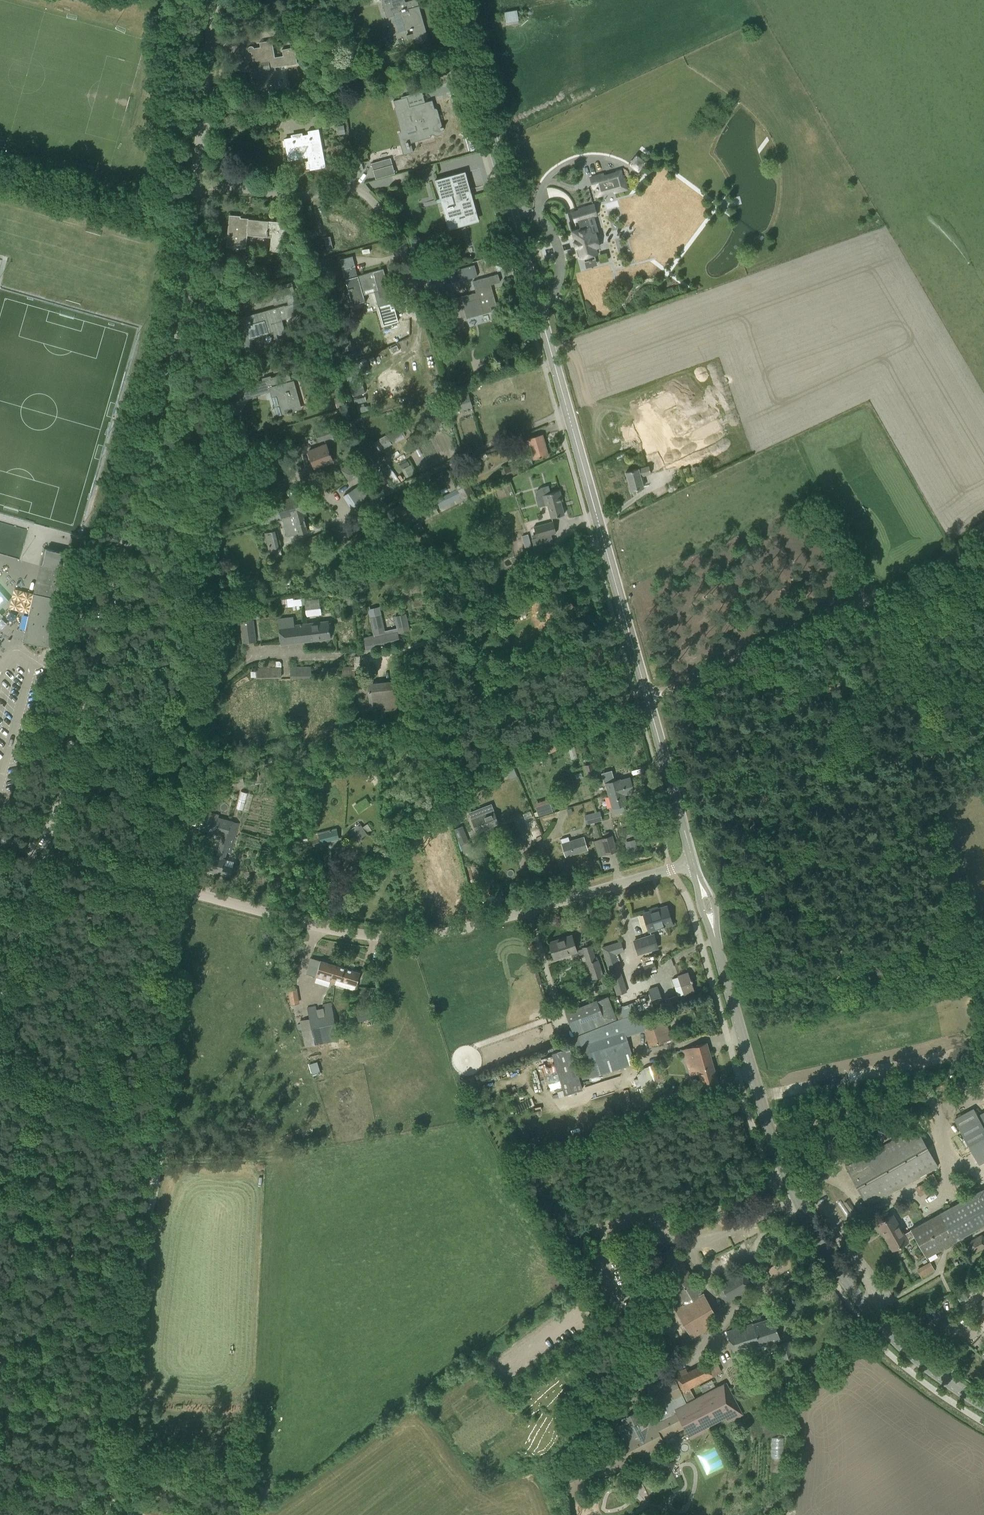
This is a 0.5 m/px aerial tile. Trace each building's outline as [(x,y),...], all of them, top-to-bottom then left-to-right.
[(417,0),(412,0),(405,2),(404,0),(381,0),(386,15),(400,12),(405,30),(412,28),(414,37),(417,37),(421,36),(423,42),(428,41),(427,34),(417,0)] [(259,42),(260,47),(254,48),(254,47),(253,47),(253,46),(252,46),(251,46),(250,46),(249,46),(248,47),(248,48),(248,49),(248,50),(248,51),(249,51),(249,52),(250,52),(251,52),(253,62),(257,61),(259,70),(253,71),(255,82),(257,82),(258,91),(269,89),(268,83),(279,81),(277,69),(275,69),(275,67),(286,65),(297,64),(294,47),(282,49),(283,56),(275,57),(272,40),(259,42)] [(410,95),(407,85),(398,88),(400,98),(410,95)] [(407,97),(393,100),(395,107),(396,107),(403,133),(401,133),(404,144),(406,144),(407,147),(408,148),(409,148),(409,147),(409,146),(408,143),(415,142),(431,137),(430,135),(433,134),(434,134),(434,135),(435,135),(436,135),(436,136),(437,136),(438,136),(438,135),(439,135),(440,135),(440,134),(441,134),(441,133),(442,133),(442,132),(443,131),(443,130),(443,129),(443,128),(444,127),(443,127),(443,126),(442,126),(440,121),(440,120),(440,119),(439,119),(439,118),(438,118),(437,117),(436,117),(434,112),(435,112),(435,111),(432,100),(409,106),(407,97)] [(319,112),(322,126),(336,124),(334,110),(319,112)] [(472,125),(453,129),(458,154),(478,149),(472,125)] [(325,165),(319,128),(307,130),(308,134),(292,137),(295,157),(308,155),(311,168),(323,166),(325,165)] [(390,158),(371,164),(373,171),(392,166),(390,158)] [(417,170),(419,176),(427,173),(426,168),(417,170)] [(627,189),(624,178),(623,179),(620,171),(616,172),(616,173),(603,177),(603,174),(590,177),(593,187),(595,186),(597,196),(602,194),(602,192),(613,189),(614,192),(627,189)] [(466,190),(462,174),(465,173),(464,172),(435,180),(449,228),(478,220),(469,189),(466,190)] [(592,236),(587,217),(596,215),(593,204),(579,208),(579,209),(572,211),(575,221),(577,220),(580,230),(572,232),(575,241),(574,241),(574,242),(576,242),(577,246),(575,246),(575,248),(577,247),(580,258),(583,257),(584,262),(588,260),(588,262),(592,261),(591,259),(595,258),(592,248),(599,247),(596,235),(592,236)] [(229,215),(226,247),(236,248),(246,249),(247,235),(271,238),(269,252),(279,253),(283,253),(283,252),(285,234),(271,233),(271,234),(267,234),(268,221),(248,219),(248,221),(240,220),(240,216),(229,215)] [(365,301),(363,295),(373,292),(383,325),(398,321),(383,269),(356,276),(355,272),(357,272),(352,256),(340,260),(352,305),(365,301)] [(496,305),(490,284),(500,282),(498,274),(473,281),(476,293),(460,297),(455,298),(457,304),(459,309),(463,308),(466,319),(492,312),(490,306),(496,305)] [(284,330),(281,320),(300,315),(297,303),(295,303),(292,293),(272,298),(274,305),(287,302),(288,305),(278,307),(246,316),(237,318),(243,340),(245,347),(252,345),(250,337),(252,337),(273,331),(276,343),(290,339),(287,329),(284,330)] [(314,310),(305,313),(307,321),(316,318),(314,310)] [(344,365),(348,377),(370,371),(366,359),(344,365)] [(243,371),(233,374),(235,381),(245,378),(243,371)] [(256,381),(246,384),(250,397),(270,392),(270,391),(275,389),(282,414),(286,413),(299,409),(297,403),(300,402),(296,388),(293,380),(291,380),(289,372),(271,377),(270,375),(266,377),(266,378),(256,381)] [(350,384),(353,396),(365,392),(362,381),(350,384)] [(455,410),(450,397),(466,392),(464,385),(443,392),(449,411),(455,410)] [(452,399),(456,410),(471,405),(468,394),(452,399)] [(645,421),(636,425),(641,435),(640,435),(642,441),(643,440),(647,449),(654,446),(656,450),(665,445),(651,415),(674,404),(669,394),(639,409),(645,421)] [(347,406),(338,408),(341,420),(350,417),(347,406)] [(353,422),(347,424),(352,434),(358,431),(353,422)] [(403,434),(400,427),(385,434),(390,444),(395,442),(394,438),(403,434)] [(528,438),(528,439),(522,442),(520,437),(511,441),(514,448),(523,445),(526,457),(524,458),(526,465),(532,463),(531,459),(538,457),(547,455),(542,434),(528,438)] [(383,446),(378,439),(372,442),(376,450),(383,446)] [(694,443),(664,451),(668,468),(699,459),(694,443)] [(326,444),(308,451),(314,467),(332,460),(326,444)] [(340,468),(349,481),(376,463),(367,450),(340,468)] [(479,464),(478,461),(487,456),(485,451),(462,462),(466,470),(479,464)] [(498,470),(502,478),(525,469),(524,465),(520,466),(519,462),(498,470)] [(402,468),(406,477),(415,472),(411,464),(402,468)] [(643,487),(640,476),(651,473),(649,466),(638,469),(638,468),(625,472),(630,490),(643,487)] [(696,466),(690,467),(693,477),(699,475),(696,466)] [(269,494),(282,496),(285,476),(271,474),(269,494)] [(456,486),(463,500),(474,494),(467,480),(456,486)] [(343,495),(351,507),(368,496),(360,484),(343,495)] [(560,501),(562,500),(559,490),(543,494),(546,505),(547,504),(551,517),(564,514),(560,501)] [(282,518),(302,513),(305,512),(301,495),(277,501),(279,508),(270,510),(267,515),(269,521),(282,518)] [(391,511),(397,519),(401,524),(410,518),(414,524),(448,507),(442,496),(432,501),(433,503),(416,512),(404,497),(398,502),(399,504),(391,511)] [(302,513),(282,518),(287,536),(307,531),(302,513)] [(533,526),(537,538),(556,532),(553,521),(533,526)] [(265,533),(270,552),(273,551),(274,557),(282,555),(281,549),(282,549),(280,541),(277,542),(274,530),(265,533)] [(44,548),(31,603),(56,609),(63,577),(58,576),(63,553),(44,548)] [(310,565),(312,570),(319,567),(315,556),(310,558),(312,565),(310,565)] [(9,600),(0,591),(0,608),(9,600)] [(282,602),(280,603),(280,608),(302,605),(302,604),(304,604),(306,616),(321,614),(320,605),(319,605),(319,598),(312,599),(312,597),(304,598),(304,597),(301,597),(301,598),(295,599),(294,597),(281,599),(282,602)] [(56,609),(31,603),(22,641),(49,647),(57,609),(56,609)] [(76,624),(84,626),(86,612),(78,611),(76,624)] [(256,641),(253,618),(259,618),(258,611),(239,613),(240,620),(239,621),(242,642),(256,641)] [(383,646),(382,644),(399,641),(396,631),(398,631),(399,632),(408,630),(405,614),(395,616),(398,628),(384,631),(381,619),(371,622),(374,635),(364,638),(366,648),(381,645),(381,646),(383,646)] [(277,618),(280,642),(281,644),(330,638),(328,620),(294,624),(293,617),(277,618)] [(281,667),(281,663),(279,661),(275,661),(275,667),(256,667),(256,671),(251,671),(251,676),(256,676),(256,677),(281,676),(281,667)] [(311,677),(311,667),(290,667),(290,677),(311,677)] [(355,676),(355,667),(342,667),(342,676),(355,676)] [(395,699),(406,698),(404,681),(367,684),(369,702),(370,712),(396,710),(395,699)] [(563,755),(552,759),(554,765),(566,760),(563,755)] [(584,764),(587,776),(595,774),(592,762),(584,764)] [(601,772),(604,784),(606,783),(612,807),(613,807),(615,814),(626,811),(624,804),(626,803),(623,794),(633,791),(630,777),(620,780),(619,779),(614,780),(613,774),(611,769),(601,772)] [(237,782),(238,785),(244,785),(242,772),(236,772),(224,773),(225,784),(237,782)] [(240,790),(236,808),(249,811),(253,793),(240,790)] [(538,813),(554,810),(553,802),(537,804),(538,813)] [(469,813),(476,832),(498,823),(491,804),(469,813)] [(203,810),(198,828),(223,835),(230,837),(233,823),(217,818),(219,814),(203,810)] [(584,814),(587,824),(602,820),(600,810),(584,814)] [(534,817),(522,820),(521,815),(514,816),(519,837),(538,832),(534,817)] [(359,822),(349,830),(356,840),(372,829),(367,823),(362,826),(359,822)] [(204,853),(200,866),(209,868),(208,870),(230,876),(232,867),(234,862),(225,859),(227,852),(231,852),(238,824),(233,823),(230,837),(223,835),(222,837),(219,849),(217,857),(213,856),(204,853)] [(463,824),(454,828),(460,843),(468,839),(463,824)] [(325,833),(320,835),(320,837),(311,839),(313,845),(338,839),(336,830),(324,832),(325,833)] [(602,838),(606,853),(616,851),(611,835),(602,838)] [(560,839),(562,846),(565,856),(587,849),(583,836),(569,840),(568,837),(560,839)] [(628,850),(638,849),(637,839),(626,840),(628,850)] [(350,869),(354,872),(362,862),(357,859),(350,869)] [(672,923),(666,906),(658,908),(658,907),(649,909),(649,911),(643,913),(649,931),(661,927),(661,928),(664,927),(663,926),(672,923)] [(633,941),(637,954),(657,947),(653,934),(633,941)] [(549,942),(554,958),(554,959),(571,954),(572,957),(583,953),(587,964),(592,979),(602,976),(597,960),(595,960),(591,945),(583,948),(576,950),(571,935),(549,942)] [(619,967),(614,953),(623,951),(620,941),(602,947),(609,970),(619,967)] [(311,957),(306,973),(316,976),(315,976),(335,982),(336,978),(356,984),(360,972),(320,960),(311,957)] [(643,965),(645,972),(657,969),(654,961),(643,965)] [(626,991),(619,967),(609,970),(617,994),(626,991)] [(672,979),(677,996),(693,990),(688,974),(672,979)] [(658,986),(648,989),(652,1001),(661,998),(658,986)] [(287,990),(290,1004),(299,1002),(296,988),(287,990)] [(677,995),(666,999),(668,1004),(678,1001),(677,995)] [(597,1000),(597,999),(564,1012),(574,1037),(617,1021),(608,996),(597,1000)] [(978,998),(971,999),(973,1011),(979,1010),(982,1009),(981,998),(978,998)] [(307,1007),(309,1017),(310,1018),(299,1020),(305,1046),(339,1039),(331,1002),(307,1007)] [(358,1009),(362,1027),(381,1023),(378,1005),(358,1009)] [(623,1018),(570,1038),(573,1047),(581,1044),(587,1064),(578,1066),(582,1080),(635,1064),(626,1036),(645,1030),(649,1046),(672,1039),(664,1015),(660,1016),(643,1022),(640,1013),(623,1018)] [(698,1073),(702,1085),(717,1081),(706,1042),(683,1049),(690,1075),(698,1073)] [(569,1047),(551,1054),(565,1094),(584,1087),(569,1047)] [(649,1065),(654,1081),(661,1079),(656,1063),(649,1065)] [(681,1092),(684,1101),(702,1095),(699,1086),(681,1092)] [(979,1115),(975,1108),(954,1120),(977,1162),(983,1158),(983,1112),(979,1115)] [(923,1140),(926,1138),(924,1133),(920,1135),(916,1128),(847,1165),(847,1164),(845,1165),(867,1205),(938,1167),(923,1140)] [(877,1223),(892,1249),(907,1241),(907,1240),(914,1236),(926,1257),(935,1252),(983,1224),(983,1187),(980,1189),(903,1233),(892,1214),(886,1218),(877,1223)] [(973,1252),(983,1246),(983,1239),(982,1235),(968,1242),(973,1252)] [(715,1315),(702,1293),(701,1294),(674,1247),(655,1258),(684,1306),(685,1309),(684,1310),(685,1310),(681,1312),(685,1318),(682,1320),(692,1337),(713,1324),(710,1319),(715,1315)] [(769,1270),(768,1271),(771,1275),(768,1277),(770,1279),(794,1264),(790,1256),(768,1269),(769,1270)] [(927,1275),(936,1268),(929,1260),(920,1268),(927,1275)] [(720,1292),(726,1302),(744,1292),(743,1290),(751,1285),(745,1274),(739,1277),(737,1275),(718,1286),(721,1292),(720,1292)] [(962,1293),(957,1297),(960,1302),(966,1299),(962,1293)] [(772,1317),(753,1323),(726,1332),(734,1357),(761,1348),(760,1345),(770,1341),(780,1338),(772,1317)] [(639,1338),(632,1345),(641,1353),(647,1346),(639,1338)] [(776,1345),(780,1359),(794,1354),(790,1340),(776,1345)] [(622,1439),(557,1470),(570,1497),(573,1495),(666,1446),(666,1445),(678,1439),(674,1432),(684,1427),(689,1435),(725,1417),(727,1422),(728,1421),(742,1414),(726,1382),(695,1398),(689,1388),(721,1371),(714,1358),(687,1372),(685,1369),(675,1375),(684,1391),(683,1392),(684,1393),(683,1394),(673,1376),(647,1390),(662,1419),(651,1424),(643,1408),(622,1418),(624,1422),(616,1426),(622,1439)]
